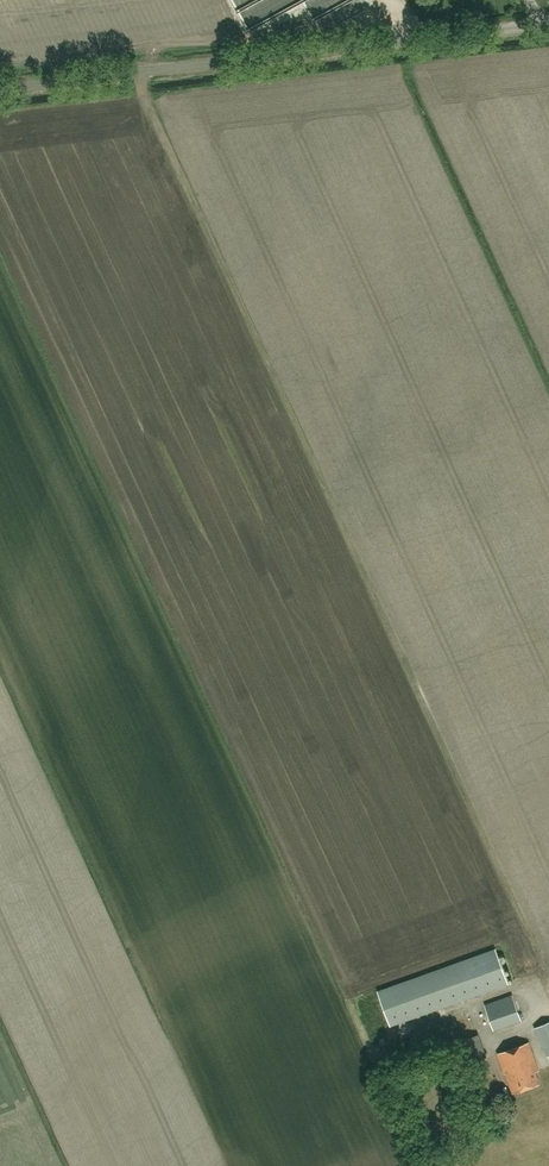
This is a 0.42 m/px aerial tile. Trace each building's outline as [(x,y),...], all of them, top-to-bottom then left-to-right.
[(378,992),(390,1025),(508,983),(496,949),(378,992)] [(512,995),(485,1005),(494,1029),(521,1020),(512,995)] [(535,1028),(547,1056),(548,1056),(548,1022),(535,1028)] [(497,1053),(507,1081),(510,1080),(514,1092),(540,1083),(536,1071),(539,1070),(530,1042),(497,1053)]
